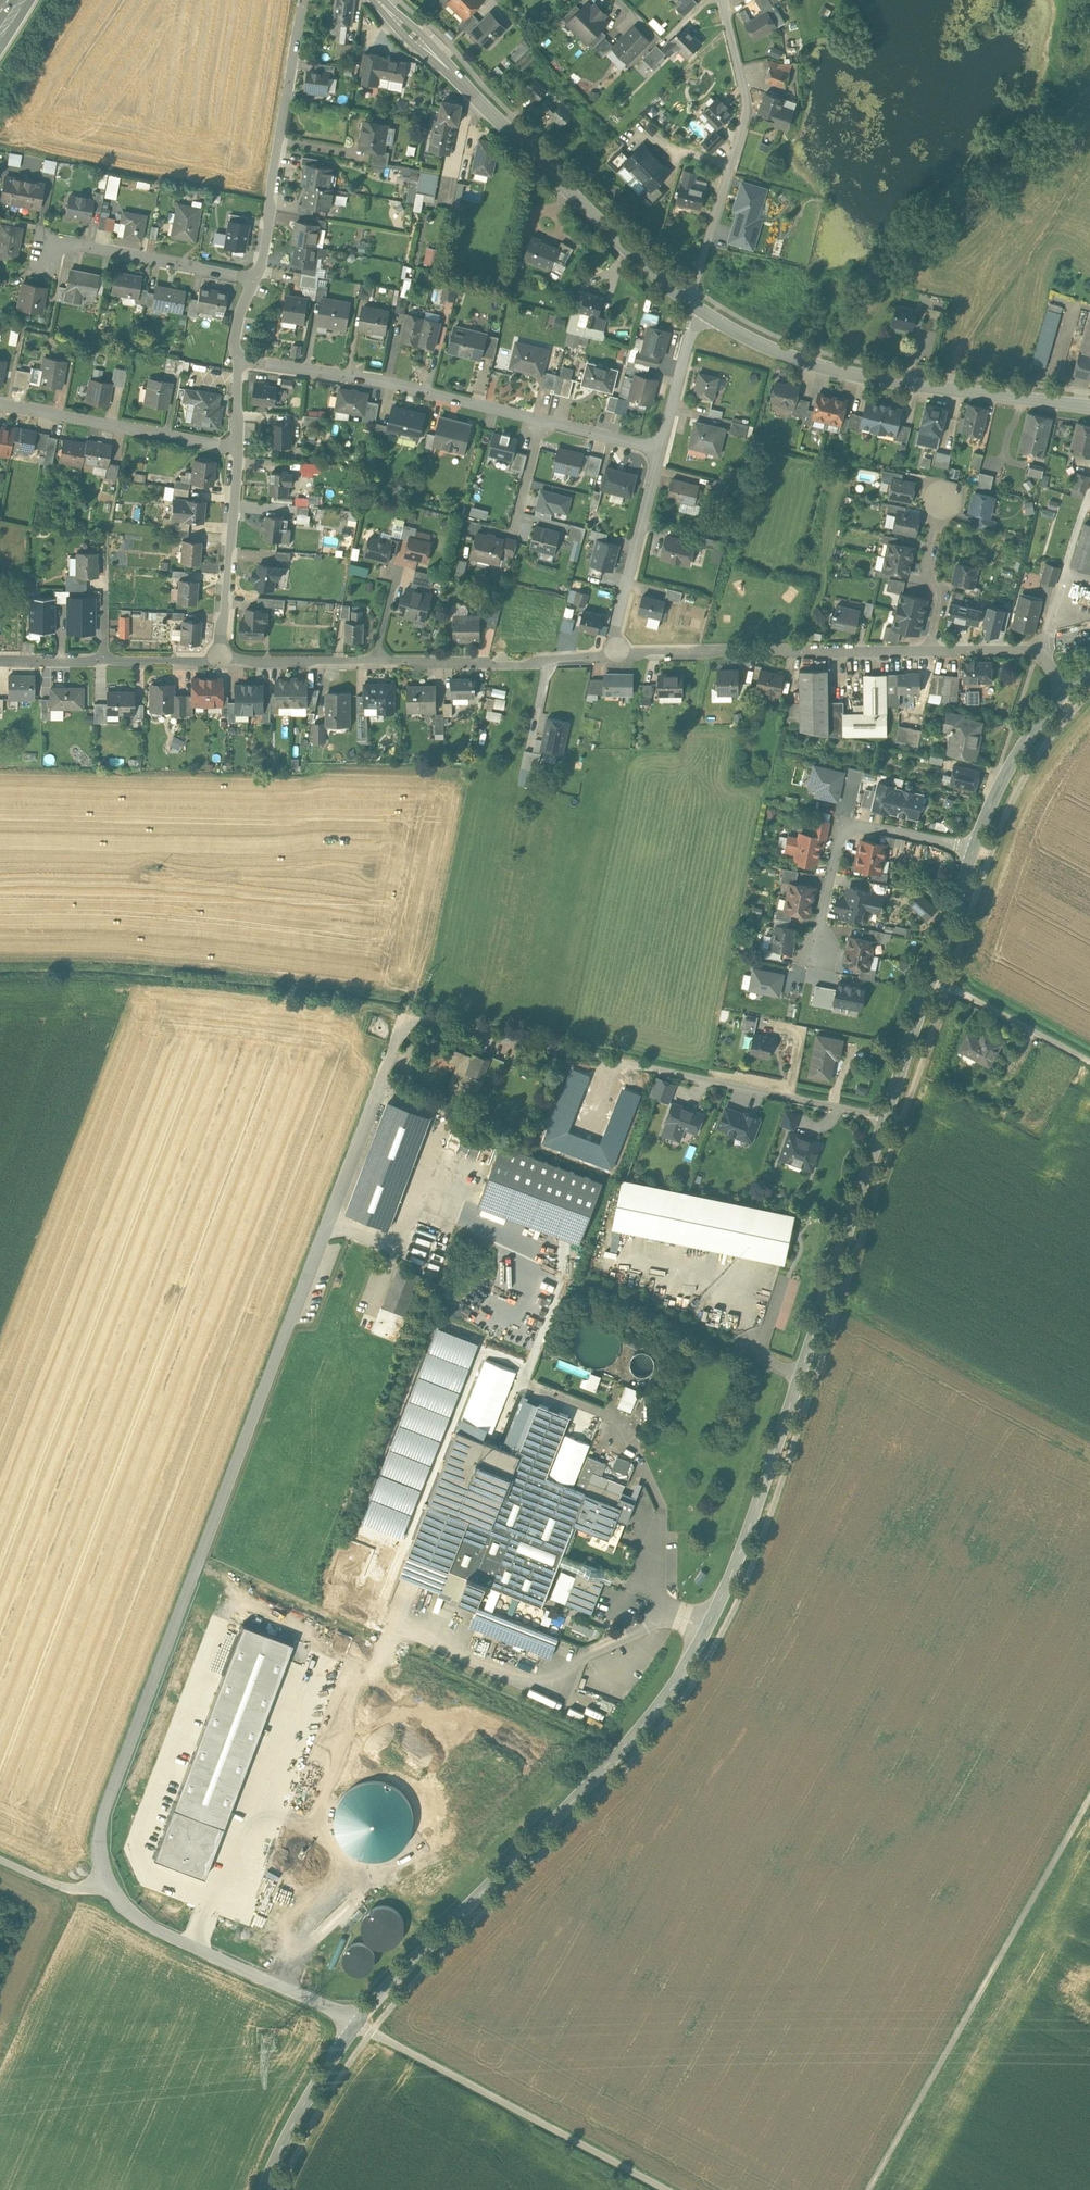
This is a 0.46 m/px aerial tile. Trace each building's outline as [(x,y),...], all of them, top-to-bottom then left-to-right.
[(333,22),(341,23),(347,24),(352,24),(355,0),(336,0),(333,22)] [(449,2),(457,10),(467,0),(451,0),(449,2)] [(457,10),(465,18),(471,12),(484,0),(467,0),(457,10)] [(695,0),(689,0),(686,2),(684,0),(683,0),(675,8),(684,16),(698,3),(695,0)] [(766,0),(755,0),(763,12),(767,10),(770,8),(769,6),(766,0)] [(581,9),(570,20),(570,21),(568,23),(577,33),(601,9),(595,4),(592,8),(587,3),(581,9)] [(576,5),(562,18),(567,23),(568,23),(570,21),(570,20),(581,9),(576,5)] [(751,19),(745,8),(739,12),(746,22),(751,19)] [(601,9),(577,33),(587,42),(589,40),(601,29),(607,23),(602,18),(606,15),(601,9)] [(763,12),(744,24),(755,40),(777,26),(770,14),(767,10),(763,12)] [(782,23),(774,11),(770,14),(777,26),(782,23)] [(471,12),(465,18),(457,26),(462,31),(464,28),(476,17),(471,12)] [(481,22),(472,31),(473,32),(487,47),(506,28),(491,13),(481,22)] [(476,17),(464,28),(471,35),(473,32),(472,31),(481,22),(476,17)] [(333,22),(332,34),(340,35),(341,23),(333,22)] [(649,41),(635,26),(613,48),(627,63),(649,41)] [(693,35),(684,26),(663,47),(670,54),(678,46),(687,55),(686,56),(687,57),(695,48),(695,49),(701,43),(693,35)] [(606,35),(601,29),(589,40),(587,42),(586,43),(592,48),(606,35)] [(331,41),(335,42),(339,42),(340,35),(332,34),(331,41)] [(518,44),(521,47),(511,55),(516,60),(532,46),(525,38),(518,44)] [(339,42),(335,42),(334,54),(354,57),(355,45),(344,43),(339,42)] [(773,44),(770,53),(782,57),(785,48),(773,44)] [(666,54),(656,45),(643,58),(654,70),(660,65),(657,62),(666,54)] [(383,56),(365,53),(361,75),(364,75),(363,82),(373,84),(375,78),(379,78),(379,76),(391,78),(390,82),(394,83),(394,79),(403,80),(407,62),(383,58),(383,56)] [(779,63),(768,59),(766,64),(768,65),(777,69),(779,63)] [(335,65),(316,63),(315,71),(329,73),(328,77),(333,78),(335,65)] [(782,70),(778,69),(777,69),(768,65),(767,67),(770,68),(766,80),(785,87),(788,71),(782,70)] [(315,71),(309,71),(306,89),(310,89),(309,92),(318,93),(318,90),(326,91),(328,77),(329,73),(315,71)] [(403,80),(394,79),(394,83),(393,86),(402,87),(403,80)] [(534,80),(525,89),(537,100),(546,91),(534,80)] [(784,98),(766,92),(759,112),(777,117),(778,118),(782,105),(784,98)] [(555,95),(549,101),(556,109),(563,102),(555,95)] [(721,102),(717,98),(715,100),(711,96),(705,101),(709,105),(704,111),(710,117),(708,119),(717,128),(732,113),(726,107),(727,105),(723,101),(721,102)] [(563,102),(556,109),(549,101),(546,99),(541,104),(551,114),(550,116),(561,127),(574,113),(563,102)] [(462,105),(443,101),(439,120),(455,123),(458,124),(462,105)] [(793,109),(782,105),(778,118),(777,117),(775,123),(787,127),(793,109)] [(455,123),(439,120),(437,119),(432,139),(434,140),(436,143),(435,150),(443,151),(445,153),(448,154),(450,153),(451,149),(450,147),(455,123)] [(373,120),(370,122),(365,121),(360,148),(372,150),(383,152),(384,151),(388,125),(379,123),(377,121),(373,120)] [(651,123),(646,127),(653,134),(658,129),(651,123)] [(724,139),(715,130),(703,142),(712,152),(724,139)] [(499,143),(479,139),(472,171),(492,176),(499,143)] [(630,156),(623,162),(625,163),(637,176),(656,157),(643,144),(640,147),(639,146),(630,156)] [(622,148),(608,162),(617,171),(625,163),(623,162),(630,156),(622,148)] [(383,152),(372,150),(370,163),(387,166),(390,152),(384,151),(383,152)] [(22,155),(10,153),(9,159),(21,161),(22,155)] [(318,159),(303,156),(302,164),(306,165),(306,164),(317,166),(318,159)] [(656,157),(637,176),(648,187),(651,190),(658,184),(667,175),(666,174),(669,171),(656,157)] [(21,161),(9,159),(8,165),(20,167),(21,161)] [(51,161),(45,159),(42,172),(48,173),(51,161)] [(57,162),(51,161),(48,173),(54,174),(57,162)] [(317,166),(306,164),(306,165),(303,184),(307,185),(328,189),(329,188),(332,168),(317,166)] [(388,166),(386,171),(401,175),(403,170),(388,166)] [(697,173),(685,170),(682,184),(693,187),(697,173)] [(439,174),(421,171),(417,192),(424,194),(435,196),(439,174)] [(107,187),(109,173),(102,172),(100,187),(107,187)] [(119,197),(120,174),(108,174),(107,197),(119,197)] [(24,180),(5,177),(1,201),(20,205),(24,180)] [(44,184),(24,180),(20,205),(39,208),(44,184)] [(745,182),(737,208),(741,210),(732,240),(754,246),(762,219),(758,218),(767,189),(745,182)] [(648,187),(640,194),(652,205),(666,192),(658,184),(651,190),(648,187)] [(682,184),(681,184),(676,203),(677,204),(677,203),(685,204),(684,206),(685,206),(685,205),(700,208),(705,190),(693,187),(682,184)] [(328,189),(307,185),(304,204),(303,205),(314,207),(329,209),(333,189),(329,188),(328,189)] [(435,196),(424,194),(423,200),(434,202),(435,196)] [(85,198),(85,197),(77,195),(77,197),(70,195),(66,216),(89,220),(93,200),(85,198)] [(192,200),(191,206),(200,208),(201,202),(192,200)] [(191,206),(178,204),(174,222),(176,222),(174,236),(172,236),(194,240),(200,208),(191,206)] [(314,207),(303,205),(304,204),(299,204),(298,211),(313,214),(314,207)] [(112,209),(105,208),(104,216),(110,217),(112,209)] [(146,216),(123,211),(121,221),(127,222),(124,237),(141,240),(146,216)] [(247,217),(230,214),(229,221),(246,224),(247,217)] [(107,217),(100,216),(98,228),(104,230),(107,217)] [(117,219),(107,217),(104,230),(114,232),(116,220),(117,219)] [(0,218),(0,224),(1,225),(1,224),(14,227),(15,221),(0,218)] [(327,220),(313,218),(312,224),(319,225),(319,226),(325,227),(327,220)] [(127,222),(121,221),(116,220),(114,232),(114,235),(124,237),(127,222)] [(246,224),(229,221),(227,233),(225,244),(225,246),(244,250),(248,224),(246,224)] [(312,224),(296,222),(293,243),(297,244),(322,248),(326,230),(318,229),(319,226),(319,225),(312,224)] [(1,225),(0,230),(0,257),(16,260),(22,228),(14,227),(1,225)] [(158,227),(151,226),(149,238),(156,240),(158,227)] [(225,244),(227,233),(220,232),(218,242),(225,244)] [(551,246),(540,242),(541,239),(532,236),(524,257),(551,267),(551,269),(562,273),(567,264),(565,263),(570,254),(558,248),(551,246)] [(573,248),(562,241),(558,248),(570,254),(573,248)] [(322,248),(297,244),(293,264),(303,265),(315,267),(317,256),(324,258),(326,249),(322,248)] [(428,246),(425,262),(436,264),(439,248),(428,246)] [(315,267),(303,265),(302,273),(316,276),(317,267),(315,267)] [(99,275),(70,269),(67,287),(64,299),(65,299),(79,301),(80,292),(94,295),(99,275)] [(141,277),(115,272),(112,292),(129,296),(130,292),(137,293),(135,303),(136,303),(139,288),(141,277)] [(316,276),(302,273),(299,287),(304,287),(316,289),(319,276),(316,276)] [(445,281),(441,296),(455,300),(459,285),(445,281)] [(46,287),(23,283),(21,293),(27,294),(24,308),(41,312),(46,287)] [(372,286),(361,284),(358,297),(369,299),(372,286)] [(401,295),(407,297),(410,285),(404,284),(401,295)] [(328,286),(318,285),(315,300),(322,301),(323,298),(326,299),(328,286)] [(67,287),(59,286),(56,300),(64,302),(65,299),(64,299),(67,287)] [(184,291),(156,286),(155,293),(152,306),(180,311),(184,291)] [(316,289),(304,287),(302,298),(315,300),(316,289)] [(148,290),(139,288),(136,303),(145,305),(147,292),(148,290)] [(227,293),(200,288),(198,299),(196,308),(198,309),(223,314),(227,293)] [(586,292),(578,290),(573,309),(575,309),(581,311),(586,292)] [(155,293),(147,292),(145,304),(152,306),(155,293)] [(603,297),(586,292),(581,311),(575,309),(570,329),(569,329),(568,331),(584,335),(589,336),(604,339),(605,337),(604,336),(604,335),(601,334),(603,329),(606,318),(598,316),(603,297)] [(401,295),(398,295),(396,311),(404,313),(408,297),(407,297),(401,295)] [(307,299),(287,296),(284,319),(296,321),(304,322),(307,299)] [(198,299),(190,298),(187,315),(196,316),(198,309),(196,308),(198,299)] [(326,299),(323,298),(322,301),(318,324),(346,328),(350,303),(326,299)] [(917,310),(898,305),(893,325),(904,328),(904,326),(905,327),(906,322),(914,324),(917,310)] [(389,311),(363,307),(359,327),(385,332),(389,311)] [(1060,313),(1047,309),(1042,325),(1055,329),(1060,313)] [(425,318),(408,314),(402,339),(418,343),(425,318)] [(939,319),(927,316),(924,328),(936,331),(939,319)] [(565,319),(555,317),(553,327),(563,329),(565,319)] [(441,322),(425,318),(418,343),(434,347),(441,322)] [(296,321),(284,319),(283,325),(295,327),(296,321)] [(1042,325),(1031,363),(1045,367),(1055,329),(1042,325)] [(487,332),(468,327),(467,329),(455,326),(449,351),(480,359),(482,355),(487,334),(487,333),(486,333),(487,332)] [(669,332),(649,326),(642,351),(663,356),(669,332)] [(629,327),(618,328),(619,340),(630,339),(629,327)] [(10,342),(17,343),(19,330),(12,329),(10,342)] [(584,335),(568,331),(565,343),(577,346),(578,343),(586,345),(589,336),(584,335)] [(499,337),(487,334),(482,355),(494,358),(499,337)] [(1085,334),(1080,351),(1079,351),(1072,374),(1089,379),(1089,336),(1085,334)] [(548,349),(517,342),(513,354),(516,358),(513,368),(542,375),(548,349)] [(294,343),(292,354),(302,355),(303,344),(294,343)] [(632,346),(627,365),(628,365),(642,369),(644,362),(635,360),(637,353),(635,352),(636,347),(632,346)] [(656,358),(637,353),(635,360),(644,362),(654,365),(656,358)] [(66,361),(44,357),(42,369),(40,381),(39,383),(61,387),(66,361)] [(176,358),(168,357),(165,371),(174,372),(176,358)] [(184,360),(176,358),(174,372),(181,374),(184,360)] [(617,370),(588,362),(583,382),(600,387),(599,388),(612,391),(617,370)] [(642,369),(628,365),(626,372),(636,375),(636,374),(641,375),(642,369)] [(572,368),(563,366),(561,375),(564,376),(564,377),(569,378),(572,368)] [(40,381),(42,369),(33,367),(32,372),(30,379),(33,380),(40,381)] [(127,370),(118,368),(115,385),(124,387),(127,370)] [(33,381),(33,380),(30,379),(32,372),(17,369),(13,385),(28,388),(30,380),(33,381)] [(642,369),(641,375),(636,374),(636,375),(630,397),(637,399),(636,401),(638,402),(639,400),(651,403),(657,380),(645,376),(647,370),(642,369)] [(558,374),(546,371),(543,386),(554,389),(558,375),(558,374)] [(718,377),(699,372),(693,394),(713,399),(718,377)] [(561,375),(558,375),(554,389),(553,393),(559,394),(564,377),(564,376),(561,375)] [(172,383),(158,380),(158,377),(150,376),(145,403),(167,407),(172,383)] [(569,378),(564,377),(559,394),(569,397),(574,379),(569,378)] [(294,380),(282,378),(281,386),(293,388),(294,380)] [(111,383),(91,379),(87,401),(107,405),(111,383)] [(277,386),(265,385),(265,382),(255,381),(253,403),(275,405),(277,386)] [(799,387),(776,382),(771,400),(794,406),(796,397),(799,387)] [(357,391),(352,390),(352,391),(340,388),(336,409),(363,414),(364,414),(366,401),(368,393),(358,392),(357,391)] [(198,391),(185,389),(183,401),(195,404),(198,391)] [(220,394),(198,390),(198,391),(195,404),(192,422),(218,427),(220,416),(216,416),(220,394)] [(833,396),(819,393),(815,410),(813,417),(814,418),(827,421),(833,396)] [(619,397),(610,395),(606,409),(615,411),(619,397)] [(846,400),(833,396),(827,421),(840,424),(841,424),(842,417),(846,400)] [(630,400),(619,397),(615,411),(626,414),(630,400)] [(810,400),(796,397),(794,406),(792,414),(805,417),(806,417),(808,408),(810,400)] [(379,403),(366,401),(364,414),(363,414),(362,420),(376,422),(379,403)] [(886,406),(882,405),(882,404),(881,404),(867,401),(863,416),(861,426),(872,429),(871,429),(872,429),(873,426),(879,428),(878,431),(879,427),(885,429),(884,432),(885,432),(895,434),(896,434),(898,424),(902,409),(887,406),(887,405),(886,406)] [(988,408),(968,403),(962,431),(982,436),(988,408)] [(947,409),(926,404),(920,430),(919,431),(940,436),(941,436),(947,409)] [(425,413),(393,405),(388,425),(387,430),(387,431),(418,438),(425,413)] [(723,411),(710,408),(709,414),(721,417),(723,411)] [(808,408),(806,417),(805,417),(804,423),(812,425),(814,418),(813,417),(815,410),(808,408)] [(1052,418),(1028,412),(1018,450),(1037,455),(1043,456),(1052,418)] [(293,414),(282,413),(281,424),(292,424),(293,414)] [(863,416),(850,413),(849,418),(847,427),(860,430),(861,426),(863,416)] [(318,416),(305,415),(304,426),(317,427),(318,416)] [(471,425),(440,417),(435,434),(433,442),(454,447),(454,448),(457,449),(457,447),(465,449),(471,425)] [(849,418),(842,417),(841,424),(840,424),(838,431),(846,433),(847,427),(849,418)] [(725,429),(696,421),(689,446),(719,454),(725,429)] [(749,425),(733,421),(730,432),(745,436),(749,425)] [(388,425),(376,422),(373,436),(385,439),(387,431),(387,430),(388,425)] [(1077,422),(1071,446),(1070,451),(1089,457),(1089,425),(1077,422)] [(776,429),(770,423),(762,430),(768,437),(776,429)] [(281,424),(273,424),(273,446),(292,446),(292,434),(295,434),(295,424),(292,424),(281,424)] [(911,427),(898,424),(896,434),(895,434),(894,438),(907,442),(911,427)] [(0,427),(0,453),(10,455),(11,448),(14,429),(0,427)] [(36,431),(15,427),(14,429),(11,448),(32,452),(33,447),(36,431)] [(940,436),(919,431),(920,430),(917,430),(914,442),(937,448),(940,436)] [(49,434),(36,431),(33,447),(46,450),(49,436),(49,434)] [(435,434),(428,433),(424,446),(432,448),(433,442),(435,434)] [(502,435),(494,433),(489,454),(512,460),(518,439),(510,437),(510,435),(502,433),(502,435)] [(46,450),(42,470),(47,471),(48,465),(52,466),(57,438),(49,436),(46,450)] [(86,443),(64,439),(62,448),(61,447),(58,449),(58,452),(60,455),(59,461),(82,466),(82,462),(86,443)] [(111,444),(86,440),(86,443),(82,462),(107,467),(108,463),(111,444)] [(310,445),(303,445),(302,450),(296,450),(296,456),(299,456),(299,454),(309,455),(310,451),(313,451),(313,449),(310,449),(310,445)] [(583,453),(559,447),(553,469),(578,475),(583,453)] [(951,454),(936,451),(933,464),(948,468),(951,454)] [(983,454),(975,452),(971,467),(980,469),(983,454)] [(602,458),(590,455),(585,474),(597,477),(602,458)] [(215,461),(194,459),(192,483),(212,484),(215,461)] [(320,463),(303,461),(303,470),(315,471),(320,471),(320,463)] [(119,465),(108,463),(107,467),(104,477),(116,479),(119,465)] [(1044,467),(1030,464),(1028,474),(1042,477),(1044,467)] [(637,474),(607,467),(601,489),(631,496),(637,474)] [(903,474),(884,470),(882,477),(892,479),(893,479),(902,480),(903,474)] [(293,473),(272,471),(270,494),(288,495),(289,483),(292,483),(293,473)] [(994,475),(980,472),(976,486),(991,489),(994,475)] [(1089,476),(1077,472),(1072,487),(1085,492),(1089,476)] [(699,485),(672,478),(667,498),(694,505),(699,485)] [(1023,483),(1028,490),(1035,484),(1030,478),(1023,483)] [(190,481),(175,479),(174,487),(189,489),(190,481)] [(729,482),(714,479),(711,493),(726,497),(729,482)] [(902,480),(893,479),(892,479),(892,481),(889,483),(887,491),(889,494),(889,496),(911,501),(914,483),(902,480)] [(189,489),(174,487),(174,489),(173,494),(188,496),(189,489)] [(569,514),(573,495),(542,487),(537,511),(554,515),(555,510),(569,514)] [(173,498),(173,494),(174,489),(164,488),(163,497),(173,498)] [(594,490),(590,506),(597,508),(602,492),(594,490)] [(994,497),(975,492),(970,511),(989,516),(994,497)] [(310,502),(321,502),(321,494),(310,493),(310,502)] [(204,501),(174,499),(172,518),(190,520),(203,521),(204,501)] [(1025,501),(1026,513),(1035,513),(1035,501),(1025,501)] [(906,506),(889,503),(887,510),(897,512),(905,513),(906,506)] [(1049,508),(1043,508),(1042,515),(1057,517),(1058,504),(1049,503),(1049,508)] [(309,506),(298,506),(298,513),(308,514),(309,506)] [(905,513),(897,512),(894,529),(916,534),(919,516),(905,513)] [(310,515),(298,514),(297,523),(309,524),(310,515)] [(288,519),(267,516),(264,538),(282,540),(284,529),(287,529),(288,519)] [(996,521),(981,517),(979,526),(994,529),(996,521)] [(190,520),(172,518),(171,528),(174,529),(189,530),(190,520)] [(1085,522),(1071,566),(1089,572),(1089,524),(1085,522)] [(586,528),(572,524),(568,538),(582,542),(586,528)] [(417,528),(404,525),(401,537),(409,539),(410,537),(414,538),(417,528)] [(560,532),(536,525),(530,548),(538,550),(554,554),(560,532)] [(189,530),(174,529),(173,536),(188,538),(189,530)] [(504,540),(477,533),(471,556),(498,563),(501,552),(504,540)] [(898,537),(883,534),(882,541),(889,543),(889,542),(897,544),(898,537)] [(695,542),(667,535),(661,557),(689,564),(695,542)] [(391,542),(369,537),(365,555),(388,561),(390,552),(392,543),(391,542)] [(401,539),(392,537),(391,542),(392,543),(390,552),(397,554),(401,539)] [(414,538),(410,537),(409,539),(405,556),(426,561),(431,542),(414,538)] [(725,542),(706,537),(704,545),(714,548),(723,550),(725,542)] [(517,541),(504,538),(504,540),(501,552),(513,555),(517,541)] [(202,541),(182,540),(180,562),(200,563),(202,541)] [(617,558),(620,546),(595,540),(592,552),(617,558)] [(897,544),(889,542),(889,543),(886,556),(911,561),(914,547),(897,544)] [(580,549),(573,547),(564,576),(571,578),(580,549)] [(723,550),(714,548),(711,560),(720,562),(723,550)] [(554,554),(538,550),(536,557),(552,561),(554,554)] [(291,552),(276,551),(275,558),(291,560),(291,552)] [(96,552),(77,552),(77,574),(77,576),(87,576),(96,576),(96,552)] [(614,571),(617,558),(592,552),(589,565),(614,571)] [(911,561),(886,556),(884,569),(884,570),(891,571),(908,575),(911,561)] [(466,564),(455,561),(452,573),(463,576),(466,564)] [(369,575),(371,567),(353,562),(351,571),(369,575)] [(977,567),(958,563),(953,582),(966,585),(972,586),(977,567)] [(1060,568),(1046,563),(1040,581),(1054,585),(1060,568)] [(281,567),(259,564),(256,586),(274,589),(276,577),(279,578),(281,567)] [(884,569),(876,568),(875,576),(880,576),(890,578),(891,571),(884,570),(884,569)] [(435,574),(416,570),(412,582),(431,587),(435,574)] [(709,575),(698,572),(695,584),(706,587),(709,575)] [(87,576),(77,576),(77,574),(71,574),(71,583),(86,583),(87,576)] [(890,578),(887,590),(901,593),(903,593),(905,581),(890,578)] [(197,581),(180,579),(178,602),(195,603),(197,581)] [(981,588),(972,586),(966,585),(964,592),(979,596),(981,588)] [(1081,586),(1079,595),(1089,596),(1089,587),(1081,586)] [(432,594),(407,588),(404,596),(402,596),(399,605),(402,605),(399,615),(425,621),(427,613),(430,611),(432,606),(430,603),(429,603),(432,594)] [(683,592),(668,588),(665,598),(680,601),(683,592)] [(577,591),(571,589),(568,601),(574,603),(577,591)] [(588,593),(577,591),(574,603),(585,606),(588,593)] [(964,594),(954,591),(951,602),(947,616),(978,624),(982,609),(980,609),(980,606),(977,605),(976,608),(961,604),(964,594)] [(903,593),(901,593),(899,604),(898,604),(895,617),(896,617),(893,627),(893,628),(901,630),(918,634),(922,620),(924,614),(923,614),(927,599),(903,593)] [(665,601),(643,595),(638,612),(661,617),(665,601)] [(1041,600),(1021,595),(1013,626),(1033,631),(1041,600)] [(55,597),(29,597),(29,632),(55,632),(55,597)] [(94,597),(68,597),(68,632),(94,632),(94,597)] [(272,598),(258,597),(257,606),(271,607),(272,598)] [(285,599),(272,598),(271,607),(284,608),(285,599)] [(874,604),(867,602),(864,614),(871,615),(874,604)] [(350,606),(343,604),(340,617),(350,619),(350,606)] [(860,610),(837,605),(832,624),(842,626),(842,625),(855,629),(860,610)] [(496,608),(488,606),(483,625),(496,628),(500,609),(496,608)] [(1010,611),(989,606),(984,625),(1005,630),(1010,611)] [(264,610),(246,609),(246,619),(242,619),(241,638),(264,638),(264,621),(268,621),(268,612),(263,612),(264,610)] [(353,610),(352,622),(345,621),(345,641),(363,642),(364,622),(362,622),(363,610),(353,610)] [(602,614),(584,610),(579,629),(597,633),(602,614)] [(648,624),(660,628),(662,618),(650,615),(648,624)] [(480,616),(454,616),(454,641),(480,641),(480,616)] [(573,632),(575,622),(563,619),(561,629),(573,632)] [(200,622),(183,621),(181,641),(190,641),(191,641),(199,642),(200,622)] [(901,630),(893,628),(893,627),(886,626),(883,639),(898,642),(901,630)] [(992,660),(963,661),(964,676),(964,677),(964,680),(964,683),(992,682),(992,660)] [(762,666),(755,665),(753,678),(759,679),(761,670),(762,666)] [(828,669),(799,670),(800,702),(800,729),(843,737),(843,735),(844,713),(844,701),(828,702),(828,669)] [(738,670),(719,670),(719,681),(714,684),(714,688),(719,691),(727,691),(730,693),(738,693),(738,670)] [(783,675),(761,670),(759,679),(757,690),(779,695),(783,675)] [(497,673),(490,672),(488,682),(493,683),(494,679),(496,680),(497,673)] [(633,674),(605,673),(605,679),(605,694),(632,694),(633,674)] [(919,673),(909,673),(909,674),(899,674),(899,693),(919,692),(919,673)] [(951,675),(933,673),(927,702),(949,706),(949,701),(957,702),(958,691),(950,691),(951,675)] [(854,713),(844,713),(843,735),(887,735),(887,705),(900,705),(899,693),(899,674),(864,675),(864,705),(864,713),(854,713)] [(682,675),(659,675),(659,694),(682,694),(682,675)] [(964,676),(951,675),(950,691),(958,691),(959,676),(964,677),(964,676)] [(34,676),(8,676),(8,698),(34,698),(34,676)] [(207,678),(192,678),(192,695),(192,704),(193,704),(207,704),(207,678)] [(222,678),(207,678),(207,704),(221,705),(222,696),(222,678)] [(475,678),(452,678),(452,696),(475,696),(475,678)] [(292,679),(277,679),(277,692),(277,705),(280,705),(292,705),(292,679)] [(307,679),(292,679),(292,705),(307,705),(307,689),(307,679)] [(605,694),(605,679),(591,679),(588,694),(598,694),(605,694)] [(163,684),(160,682),(156,681),(153,684),(151,684),(151,710),(172,710),(173,695),(173,684),(163,684)] [(382,683),(365,683),(365,695),(365,704),(383,704),(383,713),(394,713),(394,684),(382,684),(382,683)] [(242,685),(235,685),(234,702),(234,711),(236,711),(240,711),(243,714),(249,714),(249,684),(243,684),(242,684),(242,685)] [(257,685),(257,684),(256,684),(250,684),(249,684),(249,714),(255,714),(258,711),(262,711),(264,711),(264,702),(264,685),(257,685)] [(652,684),(643,684),(641,696),(651,696),(652,696),(652,684)] [(436,686),(408,685),(408,707),(426,706),(426,710),(436,710),(436,686)] [(508,687),(491,685),(489,695),(495,696),(506,698),(508,687)] [(83,688),(51,687),(51,699),(51,706),(60,706),(60,708),(83,708),(83,688)] [(320,689),(307,689),(307,705),(307,709),(316,709),(320,689)] [(134,692),(107,692),(107,703),(106,713),(133,713),(134,713),(134,704),(134,692)] [(277,692),(270,692),(270,702),(270,712),(280,712),(280,705),(277,705),(277,692)] [(350,693),(327,693),(327,724),(350,723),(350,693)] [(981,694),(973,694),(972,702),(981,703),(981,694)] [(186,695),(173,695),(172,710),(172,715),(186,715),(186,695)] [(506,698),(495,696),(495,699),(494,707),(504,709),(506,698)] [(51,699),(41,698),(42,718),(51,718),(51,706),(51,699)] [(493,709),(494,707),(495,699),(485,698),(483,708),(493,709)] [(270,702),(264,702),(264,711),(262,711),(262,722),(270,722),(270,712),(270,702)] [(800,729),(800,702),(789,702),(790,726),(800,729)] [(107,703),(94,703),(94,722),(106,722),(106,713),(107,703)] [(452,703),(444,703),(444,714),(444,716),(452,716),(452,703)] [(144,704),(134,704),(134,713),(133,713),(133,717),(143,717),(144,704)] [(365,710),(365,713),(383,713),(383,704),(365,704),(365,710)] [(854,705),(854,713),(864,713),(864,705),(854,705)] [(365,710),(357,710),(357,740),(367,740),(367,720),(365,720),(365,713),(365,710)] [(491,710),(489,718),(500,720),(502,711),(491,710)] [(444,714),(435,713),(435,727),(444,727),(444,716),(444,714)] [(963,715),(949,713),(946,729),(951,730),(950,732),(952,732),(949,750),(959,752),(959,754),(976,758),(979,744),(977,743),(981,722),(962,719),(963,715)] [(570,722),(547,717),(542,740),(540,751),(541,751),(541,752),(542,751),(563,755),(570,722)] [(324,723),(314,723),(314,742),(325,742),(324,723)] [(899,726),(891,724),(888,740),(896,741),(899,726)] [(921,730),(899,725),(899,726),(896,741),(918,746),(921,730)] [(175,735),(170,744),(180,750),(185,740),(175,735)] [(542,740),(536,739),(533,751),(540,753),(541,752),(541,751),(540,751),(542,740)] [(90,758),(82,751),(75,758),(82,766),(90,758)] [(942,759),(932,756),(930,763),(941,765),(942,759)] [(980,770),(954,765),(951,776),(950,782),(949,785),(975,791),(980,770)] [(844,772),(815,766),(812,779),(819,780),(816,795),(837,800),(841,783),(840,783),(841,780),(842,780),(844,772)] [(922,795),(894,788),(895,786),(879,782),(877,791),(875,797),(874,805),(888,808),(887,812),(889,812),(899,814),(906,816),(917,818),(922,795)] [(877,791),(866,789),(865,795),(875,797),(877,791)] [(875,797),(865,795),(862,805),(873,807),(874,805),(875,797)] [(829,821),(816,819),(812,835),(821,837),(826,838),(829,821)] [(812,835),(801,832),(799,838),(790,837),(787,848),(797,850),(796,858),(817,862),(821,837),(812,835)] [(895,837),(880,835),(879,843),(886,844),(886,845),(893,846),(895,837)] [(879,843),(862,840),(859,854),(883,858),(886,845),(886,844),(879,843)] [(883,858),(859,854),(856,867),(873,871),(880,872),(881,872),(883,858)] [(799,871),(784,868),(781,881),(790,883),(790,882),(796,884),(799,871)] [(888,873),(881,872),(880,872),(873,871),(871,879),(886,882),(888,873)] [(871,879),(870,879),(868,891),(883,894),(882,895),(887,896),(889,883),(886,882),(871,879)] [(796,884),(790,882),(790,883),(788,896),(812,901),(815,887),(796,884)] [(868,891),(851,888),(847,890),(845,901),(839,900),(837,901),(836,906),(837,907),(843,908),(842,915),(851,917),(852,919),(857,920),(859,919),(860,919),(864,921),(867,919),(868,916),(868,912),(869,908),(871,907),(879,909),(882,895),(883,894),(868,891)] [(921,895),(912,905),(926,918),(935,908),(921,895)] [(812,901),(788,896),(785,910),(792,912),(809,915),(812,901)] [(792,912),(785,910),(778,908),(776,917),(791,920),(792,912)] [(906,934),(909,927),(897,923),(895,930),(906,934)] [(795,928),(777,925),(773,947),(772,948),(782,950),(790,952),(795,928)] [(883,931),(868,928),(866,939),(874,941),(881,942),(883,931)] [(866,939),(849,936),(847,950),(871,954),(874,941),(866,939)] [(773,947),(763,945),(761,955),(780,959),(782,950),(772,948),(773,947)] [(871,954),(847,950),(844,964),(861,967),(868,968),(871,954)] [(868,968),(861,967),(859,978),(874,980),(876,969),(868,968)] [(783,974),(754,968),(750,989),(779,995),(783,974)] [(839,986),(817,983),(814,1001),(866,1010),(871,986),(840,980),(839,986)] [(758,1016),(745,1014),(742,1028),(755,1031),(758,1016)] [(978,1042),(967,1036),(959,1050),(986,1064),(993,1051),(996,1053),(1002,1042),(983,1032),(978,1042)] [(843,1039),(817,1034),(809,1075),(830,1079),(835,1057),(839,1058),(843,1039)] [(762,1036),(754,1035),(750,1054),(764,1056),(769,1057),(773,1038),(762,1036)] [(471,1057),(455,1050),(451,1061),(458,1063),(450,1084),(457,1087),(456,1089),(469,1094),(475,1077),(479,1078),(479,1077),(483,1079),(491,1058),(473,1052),(471,1057)] [(675,1084),(658,1078),(651,1095),(669,1101),(675,1084)] [(388,1101),(347,1213),(388,1228),(430,1117),(388,1101)] [(703,1114),(673,1103),(666,1121),(667,1121),(663,1133),(680,1140),(684,1127),(696,1132),(703,1114)] [(745,1114),(726,1107),(719,1127),(737,1134),(737,1136),(750,1141),(750,1139),(752,1140),(760,1120),(758,1119),(759,1118),(746,1113),(745,1114)] [(798,1115),(786,1110),(781,1124),(794,1128),(798,1115)] [(821,1143),(790,1132),(781,1157),(812,1168),(816,1158),(817,1157),(818,1154),(818,1152),(821,1143)] [(603,1182),(501,1144),(478,1205),(580,1243),(603,1182)] [(794,1214),(623,1178),(613,1227),(784,1262),(794,1214)] [(392,1307),(395,1309),(404,1312),(418,1275),(400,1268),(385,1305),(392,1307)] [(395,1309),(392,1307),(391,1310),(382,1306),(372,1331),(397,1340),(406,1316),(394,1311),(395,1309)] [(641,1341),(629,1334),(624,1342),(636,1349),(641,1341)] [(485,1357),(464,1419),(497,1430),(517,1368),(485,1357)] [(582,1384),(597,1390),(603,1374),(593,1370),(590,1377),(585,1375),(582,1384)] [(562,1379),(550,1374),(546,1384),(558,1389),(562,1379)] [(640,1390),(626,1385),(618,1406),(631,1411),(640,1390)] [(560,1402),(548,1397),(546,1402),(558,1407),(560,1402)] [(518,1453),(457,1429),(429,1502),(469,1518),(449,1569),(458,1572),(486,1583),(514,1594),(509,1607),(508,1611),(513,1613),(520,1596),(542,1605),(559,1563),(578,1571),(581,1562),(577,1560),(565,1555),(577,1525),(609,1538),(617,1517),(622,1506),(617,1504),(620,1497),(625,1484),(602,1474),(593,1471),(585,1491),(576,1488),(546,1476),(570,1416),(538,1403),(518,1453)] [(606,1463),(588,1456),(576,1488),(585,1491),(593,1471),(602,1474),(606,1463)] [(612,1456),(610,1456),(609,1457),(608,1457),(607,1458),(606,1459),(606,1460),(606,1461),(607,1462),(608,1463),(608,1464),(609,1464),(611,1464),(612,1464),(613,1463),(614,1462),(615,1460),(614,1459),(614,1458),(613,1457),(612,1456)] [(620,1460),(619,1459),(618,1460),(617,1460),(616,1461),(615,1462),(615,1464),(615,1465),(616,1466),(617,1467),(618,1467),(619,1468),(621,1467),(622,1467),(623,1466),(623,1464),(623,1463),(623,1461),(622,1461),(621,1460),(620,1460)] [(629,1463),(628,1463),(627,1463),(626,1464),(625,1464),(624,1465),(624,1466),(624,1467),(624,1468),(624,1469),(626,1471),(627,1471),(628,1471),(630,1471),(630,1470),(631,1469),(632,1468),(632,1467),(632,1466),(631,1465),(631,1464),(630,1463),(629,1463)] [(635,1502),(620,1497),(617,1504),(622,1506),(617,1517),(627,1521),(635,1502)] [(469,1518),(429,1502),(409,1553),(449,1569),(469,1518)] [(449,1569),(409,1553),(400,1575),(462,1599),(460,1594),(451,1591),(458,1572),(449,1569)] [(576,1576),(565,1602),(591,1612),(607,1572),(608,1573),(608,1571),(582,1561),(581,1562),(578,1571),(576,1576)] [(561,1570),(551,1597),(565,1602),(576,1576),(561,1570)] [(486,1583),(458,1572),(451,1591),(460,1594),(462,1599),(477,1605),(486,1583)] [(490,1587),(488,1586),(487,1586),(486,1587),(485,1588),(484,1588),(484,1589),(484,1590),(484,1591),(484,1592),(484,1593),(485,1594),(486,1595),(488,1595),(489,1595),(490,1594),(491,1593),(492,1593),(492,1592),(492,1591),(492,1590),(492,1589),(492,1588),(491,1587),(490,1587)] [(484,1596),(482,1597),(481,1597),(480,1598),(480,1600),(480,1601),(480,1602),(481,1603),(481,1604),(482,1605),(484,1605),(486,1605),(487,1604),(488,1603),(488,1602),(488,1601),(488,1600),(488,1598),(487,1598),(486,1597),(485,1596),(484,1596)] [(521,1600),(520,1600),(519,1601),(518,1602),(517,1603),(517,1604),(517,1605),(517,1606),(518,1607),(518,1608),(519,1608),(520,1609),(522,1609),(523,1609),(524,1608),(525,1607),(526,1605),(526,1603),(525,1602),(524,1601),(523,1600),(521,1600)] [(532,1604),(530,1604),(529,1604),(528,1605),(527,1606),(526,1607),(526,1608),(526,1610),(527,1611),(528,1611),(529,1612),(530,1613),(532,1612),(533,1612),(534,1611),(535,1610),(535,1608),(535,1607),(535,1606),(534,1605),(533,1604),(532,1604)] [(502,1615),(477,1605),(470,1624),(551,1656),(559,1636),(558,1636),(523,1622),(503,1614),(502,1615)] [(542,1608),(540,1607),(538,1608),(537,1608),(536,1610),(535,1612),(536,1613),(536,1614),(537,1615),(537,1616),(538,1616),(540,1616),(542,1616),(543,1615),(544,1614),(544,1613),(544,1612),(544,1610),(544,1609),(543,1608),(542,1608)] [(517,1610),(516,1611),(515,1611),(514,1612),(514,1613),(513,1614),(513,1616),(514,1617),(514,1618),(515,1618),(516,1619),(518,1619),(519,1619),(520,1618),(521,1618),(521,1617),(522,1616),(522,1615),(522,1614),(522,1613),(521,1612),(520,1611),(519,1611),(518,1610),(517,1610)] [(527,1614),(525,1614),(524,1614),(524,1615),(523,1616),(522,1617),(522,1618),(522,1619),(522,1620),(523,1620),(524,1621),(524,1622),(525,1622),(527,1623),(529,1622),(530,1621),(531,1619),(531,1618),(531,1617),(530,1616),(530,1615),(529,1614),(527,1614)] [(536,1617),(534,1617),(534,1618),(533,1618),(532,1619),(532,1620),(531,1622),(532,1622),(532,1623),(532,1624),(533,1625),(535,1626),(536,1626),(538,1626),(538,1625),(539,1625),(540,1624),(540,1623),(540,1622),(540,1621),(540,1619),(539,1618),(538,1618),(537,1617),(536,1617)] [(573,1627),(599,1635),(602,1627),(575,1619),(573,1627)] [(555,1625),(554,1625),(552,1625),(551,1626),(550,1627),(550,1629),(550,1630),(551,1631),(551,1632),(552,1633),(554,1633),(556,1633),(557,1632),(558,1631),(558,1630),(558,1629),(558,1627),(557,1626),(556,1625),(555,1625)] [(572,1628),(570,1633),(589,1638),(591,1633),(572,1628)] [(349,1640),(347,1639),(349,1633),(339,1630),(335,1641),(347,1645),(349,1640)] [(290,1655),(246,1638),(159,1869),(213,1889),(231,1839),(222,1836),(290,1655)] [(512,1651),(504,1647),(502,1650),(503,1651),(504,1651),(504,1652),(504,1653),(505,1653),(504,1654),(504,1655),(506,1656),(507,1655),(508,1654),(509,1654),(510,1653),(511,1653),(512,1651)] [(502,1650),(501,1649),(500,1649),(499,1649),(498,1650),(497,1651),(496,1651),(496,1652),(496,1653),(496,1654),(496,1655),(497,1656),(498,1657),(499,1658),(500,1658),(502,1657),(503,1657),(504,1656),(504,1655),(504,1654),(505,1653),(504,1653),(504,1652),(504,1651),(503,1651),(502,1650)] [(511,1653),(510,1653),(509,1654),(508,1654),(507,1655),(506,1656),(506,1657),(506,1658),(506,1659),(507,1660),(507,1661),(508,1662),(509,1662),(510,1662),(512,1662),(513,1661),(514,1660),(515,1659),(515,1658),(515,1657),(514,1656),(514,1655),(513,1655),(512,1654),(511,1653)] [(523,1658),(522,1658),(520,1658),(519,1658),(518,1658),(518,1659),(517,1660),(516,1661),(516,1662),(517,1663),(517,1664),(518,1665),(519,1665),(520,1666),(522,1666),(523,1665),(524,1664),(524,1663),(524,1662),(524,1661),(524,1660),(523,1659),(523,1658)] [(382,1835),(373,1847),(377,1851),(387,1838),(382,1835)] [(390,1908),(381,1907),(373,1910),(366,1916),(363,1924),(362,1933),(366,1941),(373,1947),(381,1949),(390,1949),(398,1944),(403,1937),(405,1928),(403,1920),(398,1913),(390,1908)] [(356,1925),(351,1921),(343,1929),(347,1934),(356,1925)] [(368,1947),(361,1945),(354,1945),(348,1949),(345,1955),(344,1962),(346,1968),(351,1973),(357,1976),(364,1975),(370,1971),(374,1966),(375,1959),(373,1952),(368,1947)]
